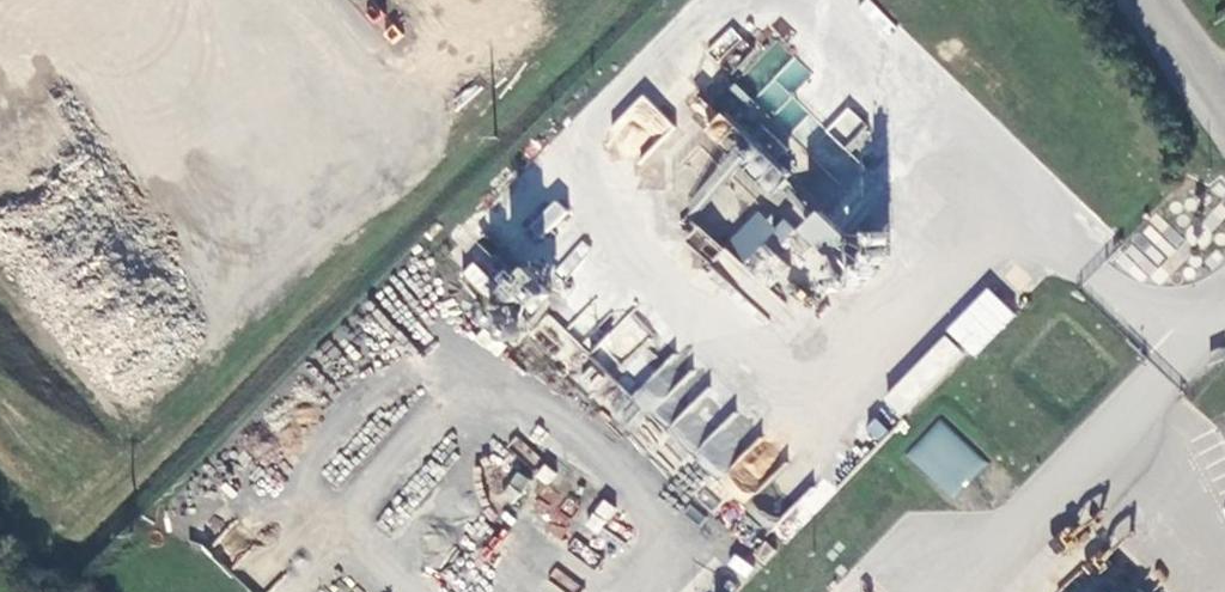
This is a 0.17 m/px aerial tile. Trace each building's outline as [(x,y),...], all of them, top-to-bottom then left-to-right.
[(727,69),(752,47),(731,25),(707,47),(727,69)] [(701,187),(686,239),(703,254),(715,257),(736,275),(771,233),(782,243),(833,258),(840,234),(810,209),(819,198),(827,171),(835,177),(846,181),(854,152),(866,139),(870,126),(843,103),(805,148),(804,151),(789,147),(801,104),(790,95),(811,71),(792,55),(754,100),(732,81),(713,104),(695,98),(689,117),(731,152),(701,187)] [(639,93),(600,140),(635,168),(674,122),(639,93)] [(550,230),(567,211),(554,199),(537,219),(550,230)] [(904,418),(1014,313),(990,288),(881,394),(904,418)] [(736,447),(740,435),(723,428),(733,401),(701,389),(686,428),(736,447)] [(950,499),(986,464),(941,419),(905,454),(950,499)] [(746,491),(782,456),(762,436),(726,470),(746,491)]
